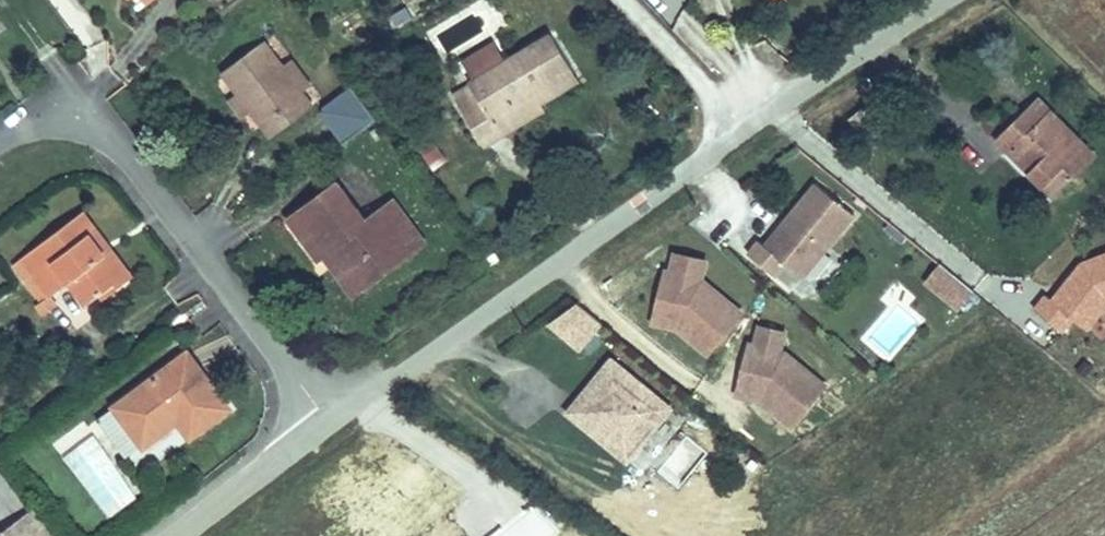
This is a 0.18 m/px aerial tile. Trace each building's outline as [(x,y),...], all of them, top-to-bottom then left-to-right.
[(383,3),(399,31),(443,3),(447,0),(389,0),(383,3)] [(714,12),(739,14),(740,0),(715,0),(714,12)] [(443,3),(399,31),(410,49),(454,22),(443,3)] [(286,14),(246,44),(262,63),(277,83),(296,109),(336,78),(325,64),(305,38),(286,14)] [(277,83),(262,63),(252,71),(267,90),(277,83)] [(481,123),(474,127),(478,136),(462,144),(489,194),(506,184),(498,169),(547,143),(551,152),(587,132),(560,81),(510,107),(481,123)] [(470,103),(481,123),(510,107),(499,88),(470,103)] [(337,145),(372,126),(352,89),(317,109),(337,145)] [(1037,100),(999,138),(1013,153),(1020,146),(1041,166),(1034,172),(1052,190),(1060,183),(1067,189),(1098,158),(1037,100)] [(1020,146),(1013,153),(1034,172),(1041,166),(1020,146)] [(358,220),(389,263),(452,216),(419,173),(394,192),(366,154),(315,191),(344,231),(349,227),(358,220)] [(855,213),(814,181),(765,241),(759,236),(746,251),(776,276),(785,265),(803,278),(855,213)] [(1060,183),(1052,190),(1060,197),(1067,189),(1060,183)] [(97,197),(44,239),(73,277),(91,262),(110,285),(123,274),(128,279),(149,263),(140,252),(148,246),(133,228),(126,233),(97,197)] [(389,263),(358,220),(349,227),(381,269),(389,263)] [(156,257),(148,246),(140,252),(149,263),(156,257)] [(670,266),(666,265),(650,325),(675,330),(707,355),(747,309),(704,279),(711,255),(676,249),(670,266)] [(955,312),(973,292),(939,263),(921,284),(955,312)] [(605,322),(578,299),(547,323),(581,351),(605,322)] [(789,328),(757,322),(754,340),(747,338),(734,397),(761,402),(791,429),(829,383),(786,347),(789,328)] [(213,330),(139,386),(170,426),(204,400),(218,417),(257,387),(213,330)] [(676,404),(613,353),(561,413),(627,465),(676,404)] [(48,507),(33,520),(39,527),(33,532),(0,526),(0,535),(71,535),(48,507)]
